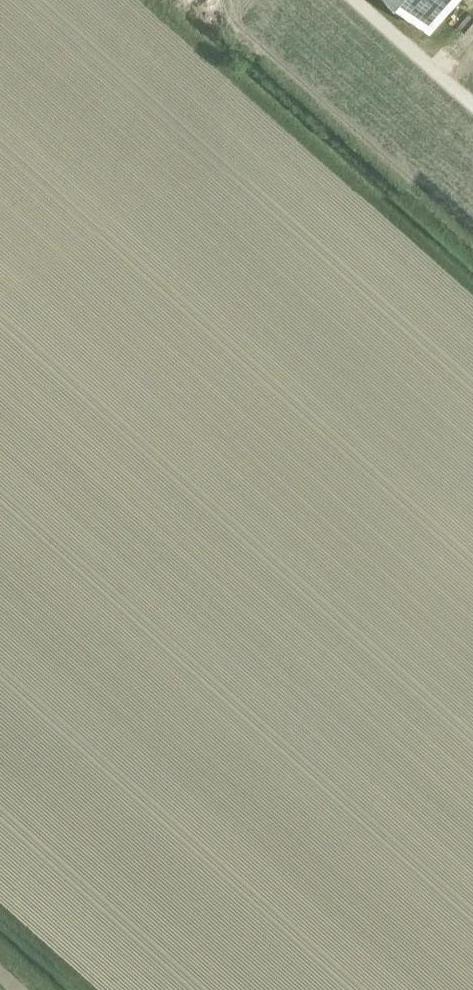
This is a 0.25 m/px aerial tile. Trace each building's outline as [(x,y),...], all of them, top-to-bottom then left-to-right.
[(429,25),(452,0),(402,0),(429,25)]
